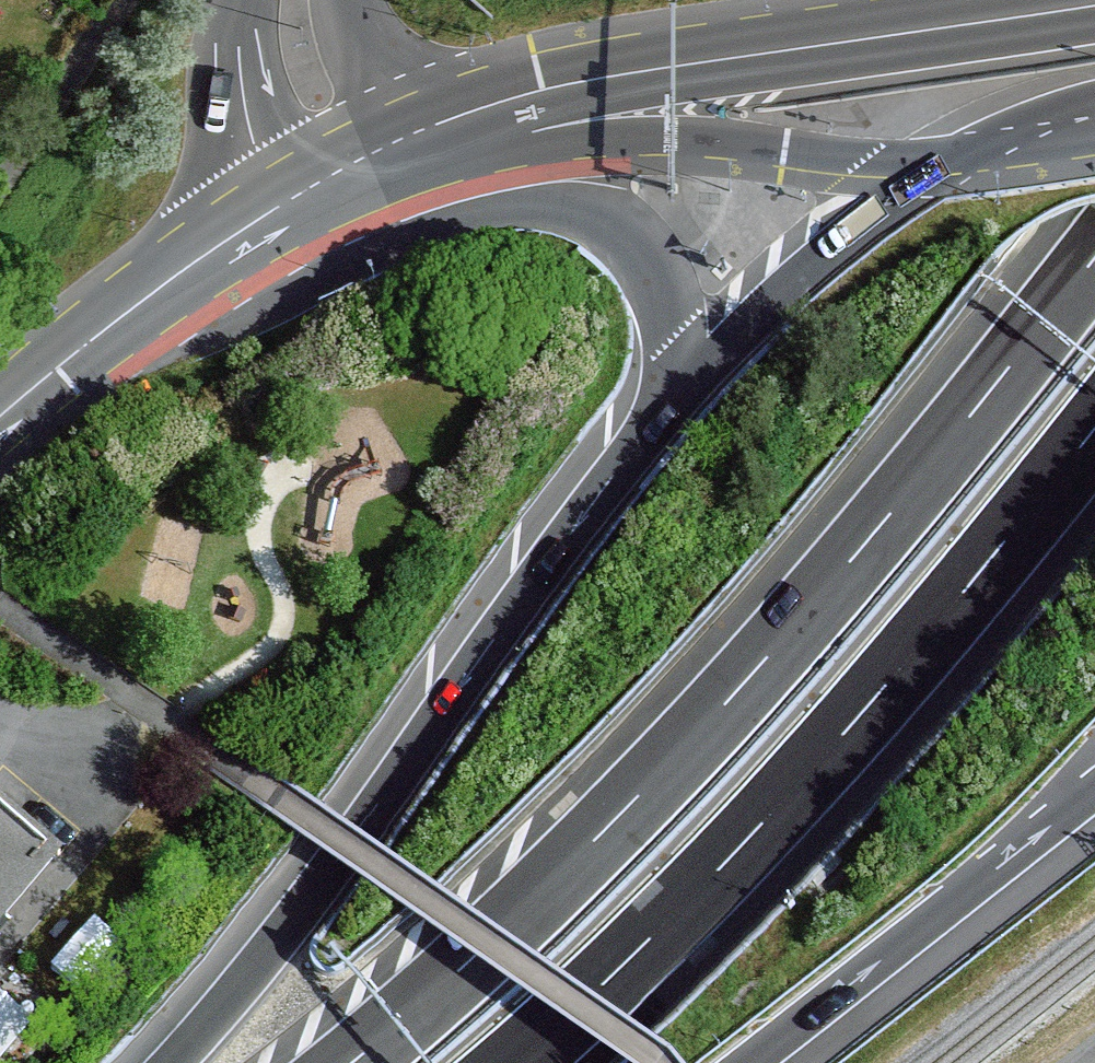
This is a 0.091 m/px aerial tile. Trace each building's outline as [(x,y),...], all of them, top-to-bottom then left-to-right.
[(202,595),(207,518),(128,513),(123,590),(202,595)] [(11,980),(97,884),(0,797),(0,970),(11,980)]
